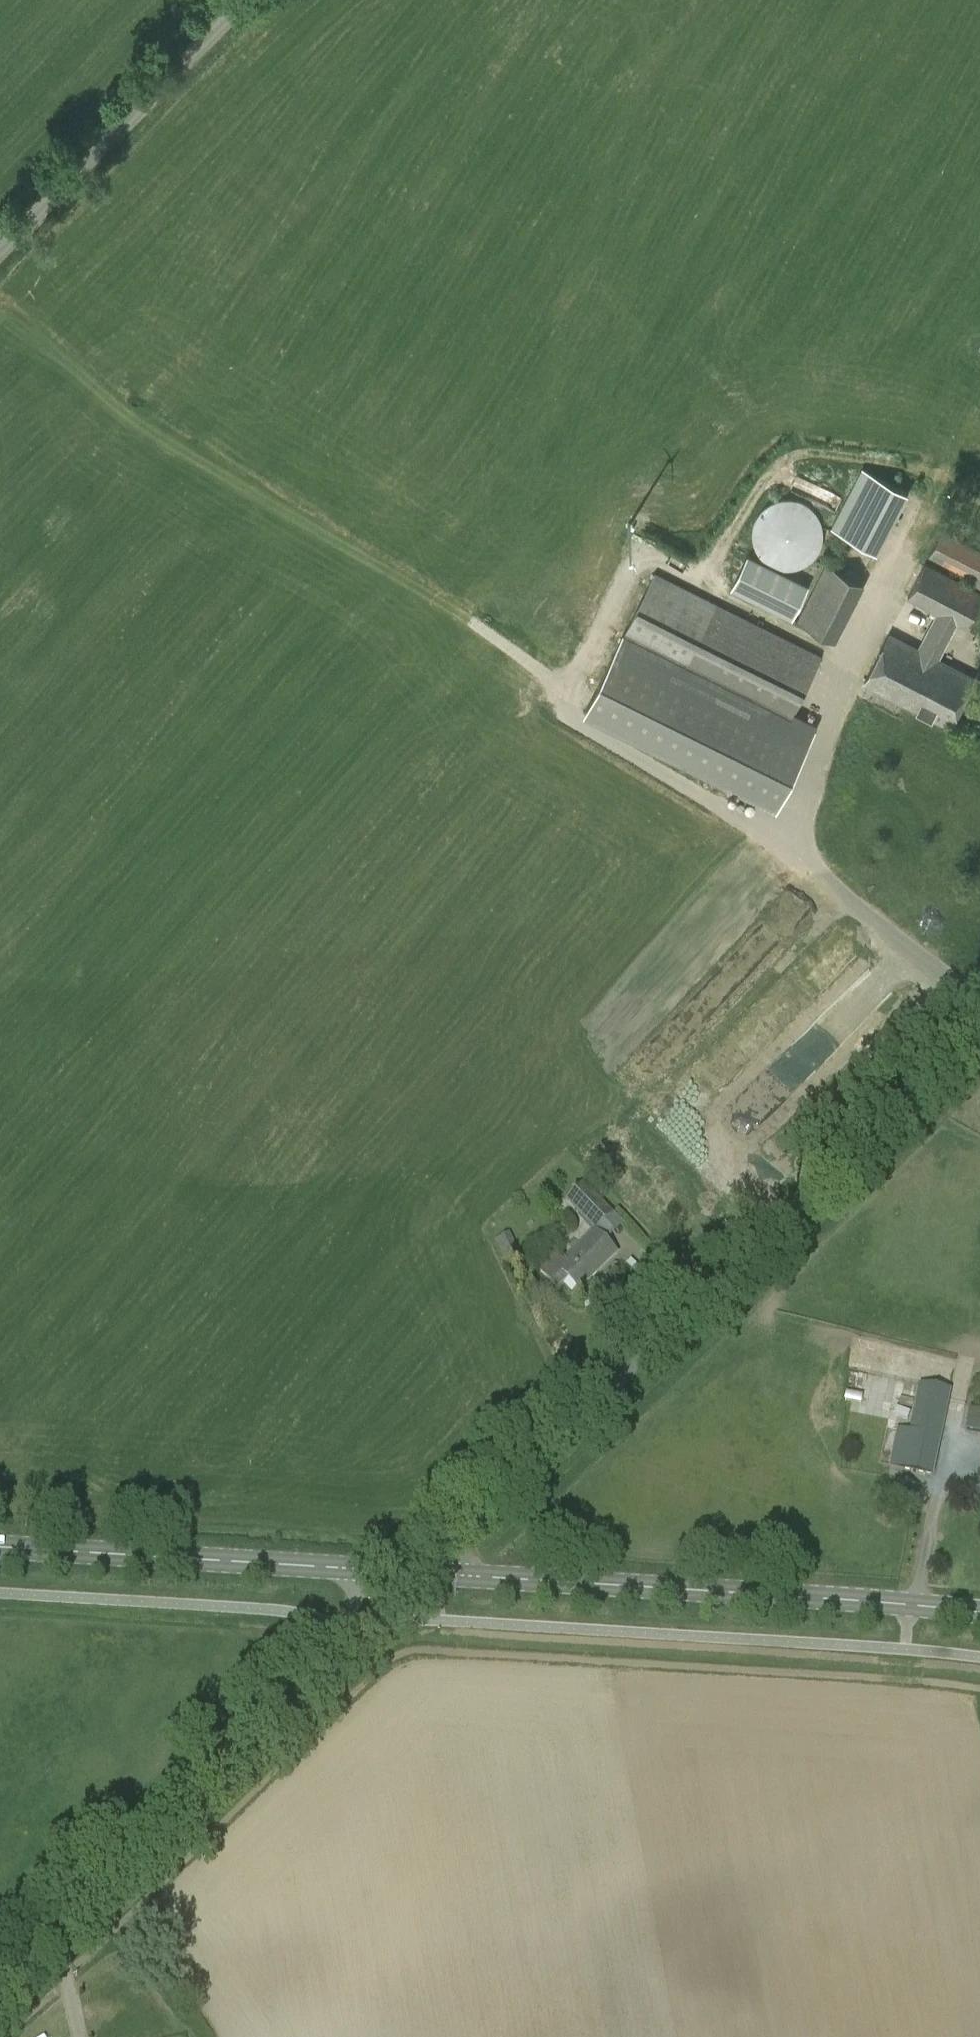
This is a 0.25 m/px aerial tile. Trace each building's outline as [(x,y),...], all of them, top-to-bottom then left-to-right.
[(878,552),(909,493),(879,477),(848,537),(878,552)] [(752,536),(754,546),(758,555),(765,562),(773,567),(783,570),(793,570),(803,567),(811,561),(817,553),(821,544),(823,534),(821,524),(817,515),(810,508),(802,502),(792,499),(782,499),(772,502),(763,508),(757,516),(753,526),(752,536)] [(928,557),(979,584),(979,549),(942,530),(928,557)] [(917,649),(889,635),(865,683),(949,727),(974,678),(939,661),(957,625),(965,629),(979,600),(979,592),(925,563),(906,599),(935,614),(917,649)] [(835,641),(865,584),(826,565),(797,621),(835,641)] [(822,656),(714,602),(654,572),(625,631),(792,714),(791,717),(622,632),(582,713),(775,809),(817,723),(794,713),(822,656)] [(579,1291),(616,1255),(596,1234),(614,1216),(583,1183),(565,1203),(594,1233),(565,1262),(557,1253),(539,1271),(557,1290),(567,1279),(579,1291)] [(889,1469),(934,1478),(952,1391),(920,1384),(910,1431),(897,1429),(889,1469)] [(969,1409),(965,1431),(979,1434),(979,1411),(969,1409)]
